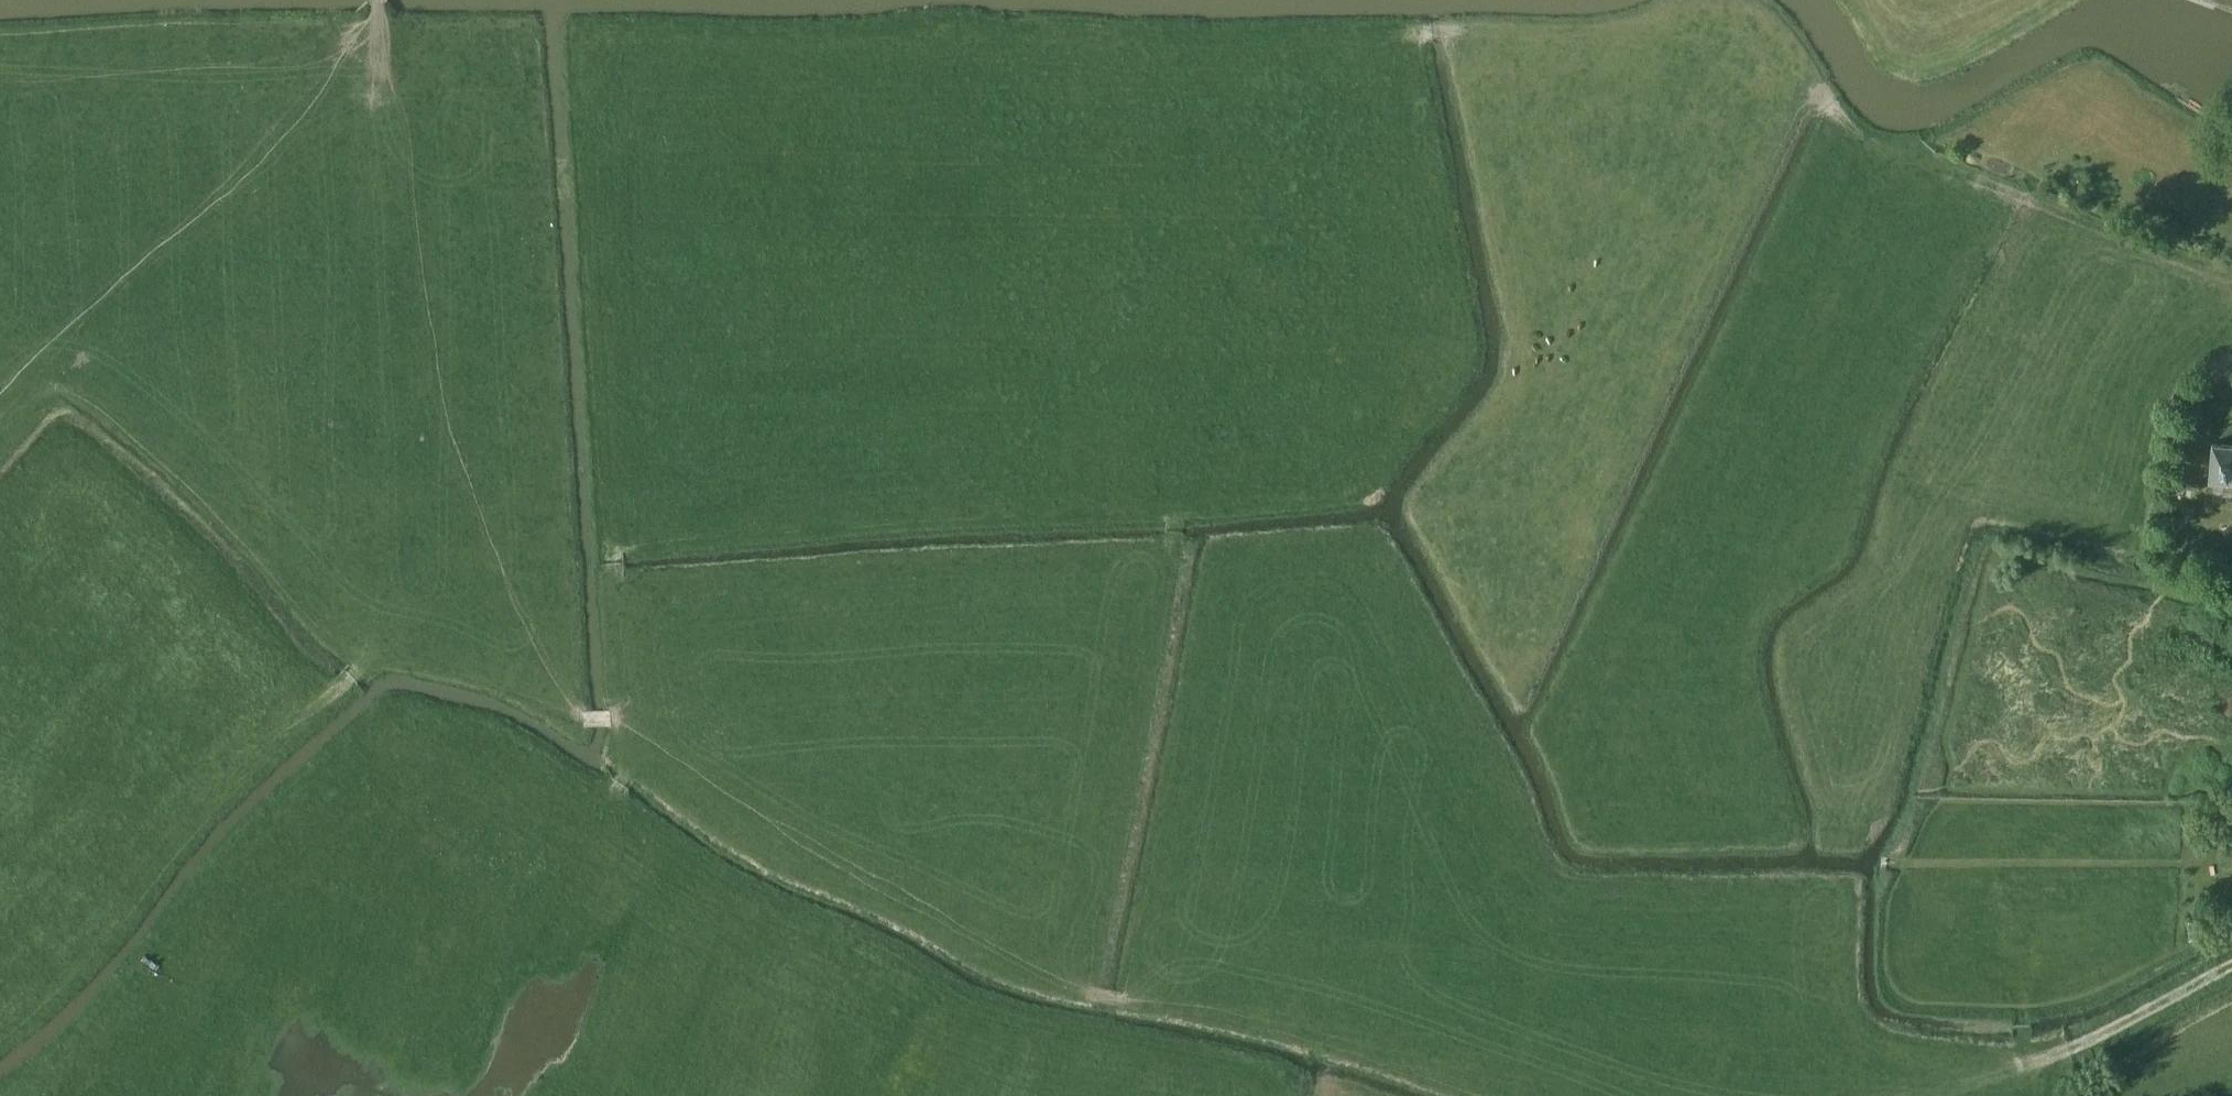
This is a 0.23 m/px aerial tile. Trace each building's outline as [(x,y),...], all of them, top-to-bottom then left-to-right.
[(2231,481),(2231,444),(2211,443),(2208,479),(2231,481)]
